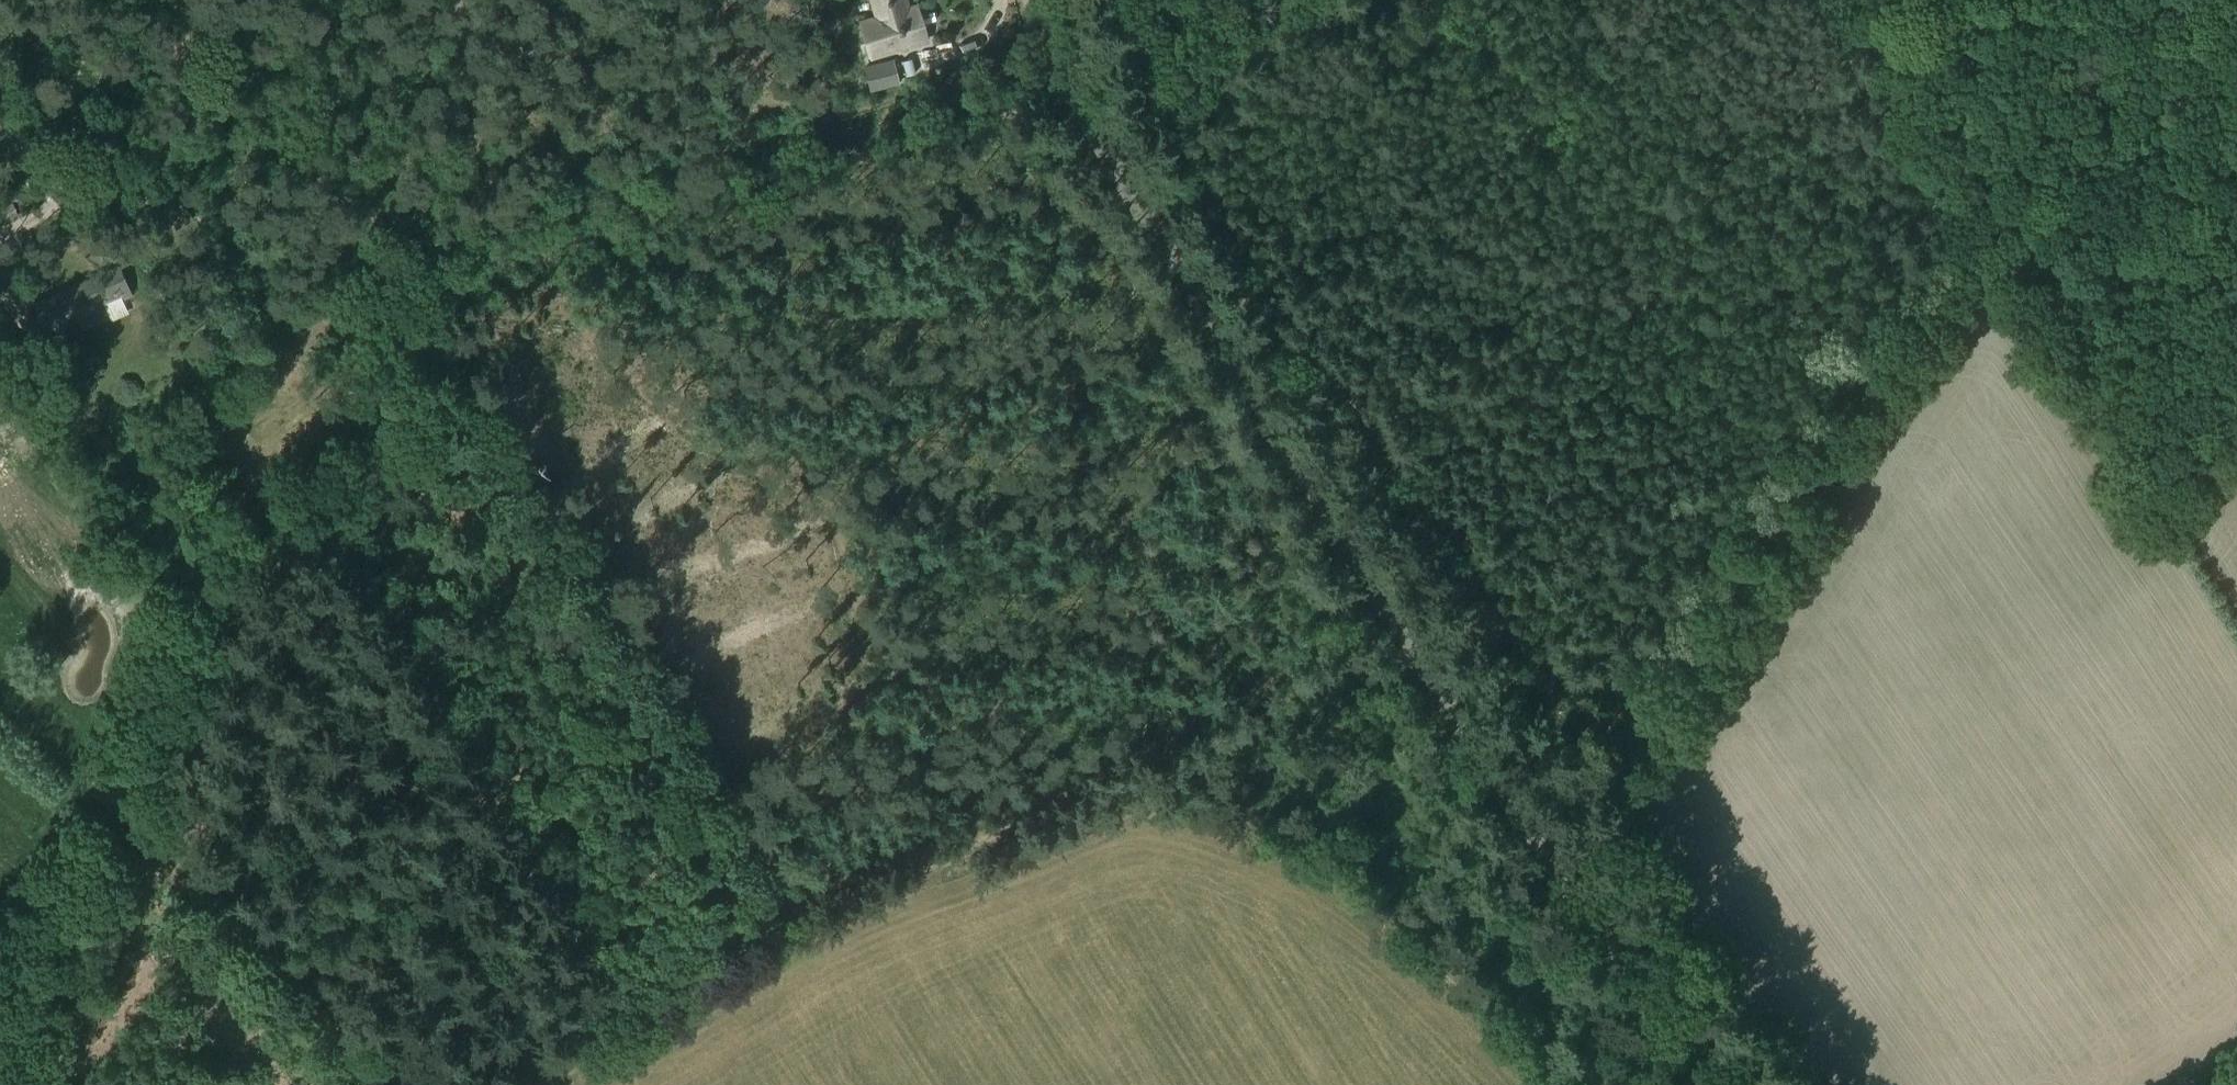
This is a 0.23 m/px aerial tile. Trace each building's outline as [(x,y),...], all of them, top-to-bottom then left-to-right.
[(904,0),(873,0),(878,17),(861,22),(871,55),(925,39),(915,6),(906,8),(904,0)] [(870,88),(895,81),(890,60),(865,66),(870,88)] [(17,213),(12,202),(0,207),(0,220),(17,213)] [(2,261),(0,262),(0,295),(18,320),(35,307),(2,261)] [(35,307),(47,332),(131,294),(120,269),(35,307)]
